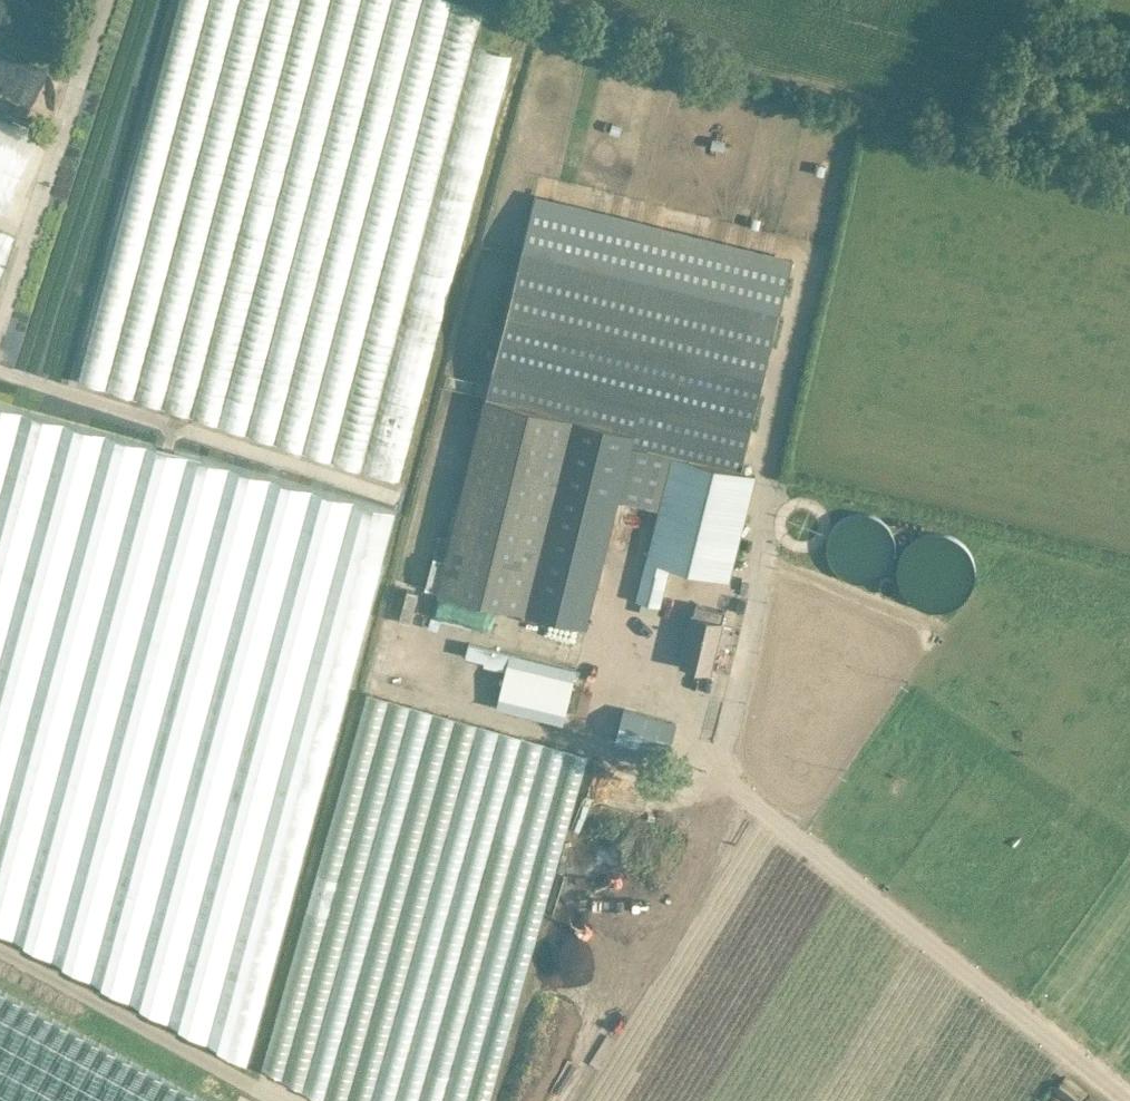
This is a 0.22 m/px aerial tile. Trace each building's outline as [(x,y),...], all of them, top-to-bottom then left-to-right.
[(513,56),(482,49),(493,0),(241,0),(148,410),(377,462),(375,472),(417,481),(513,56)] [(54,48),(61,25),(0,5),(0,32),(54,48)] [(48,110),(63,75),(0,48),(0,90),(48,110)] [(0,224),(0,288),(5,290),(27,234),(0,224)] [(756,474),(741,470),(781,310),(523,246),(438,590),(586,627),(619,498),(658,508),(637,599),(660,605),(669,565),(729,580),(756,474)] [(248,1062),(397,509),(0,402),(0,928),(248,1062)] [(827,537),(826,546),(827,554),(828,558),(832,566),(834,568),(836,570),(838,572),(841,574),(843,576),(846,577),(848,578),(855,580),(857,580),(864,580),(866,580),(873,578),(875,577),(878,576),(880,574),(883,572),(885,570),(887,568),(889,566),(893,558),(894,554),(895,546),(894,537),(893,534),(889,526),(885,521),(878,516),(873,513),(869,512),(864,511),(857,511),(852,512),(848,513),(843,516),(841,518),(838,519),(836,521),(832,526),(828,534),(827,537)] [(896,585),(896,584),(896,583),(896,582),(895,581),(895,580),(895,579),(894,579),(892,577),(891,577),(890,576),(886,576),(886,577),(885,577),(884,577),(883,578),(881,579),(881,580),(881,581),(881,582),(880,582),(880,586),(881,587),(881,588),(882,589),(882,590),(883,591),(884,591),(885,591),(885,592),(886,592),(887,592),(890,592),(891,592),(892,591),(893,591),(895,589),(895,588),(895,587),(896,587),(896,586),(896,585)] [(725,610),(704,604),(699,604),(697,603),(694,613),(682,663),(689,665),(711,670),(725,610)] [(470,642),(467,655),(507,665),(497,705),(563,721),(576,668),(470,642)] [(279,1078),(323,1088),(316,992),(332,924),(341,923),(344,913),(364,918),(381,847),(362,843),(365,832),(381,831),(383,867),(392,830),(440,841),(447,841),(450,830),(474,835),(476,828),(529,824),(531,851),(539,853),(542,889),(561,893),(594,753),(396,706),(396,699),(390,724),(406,728),(403,742),(358,745),(279,1078)] [(676,722),(655,716),(626,707),(617,739),(646,748),(667,754),(676,722)] [(596,788),(629,797),(635,772),(603,764),(596,788)] [(0,988),(0,1100),(210,1100),(0,988)]
